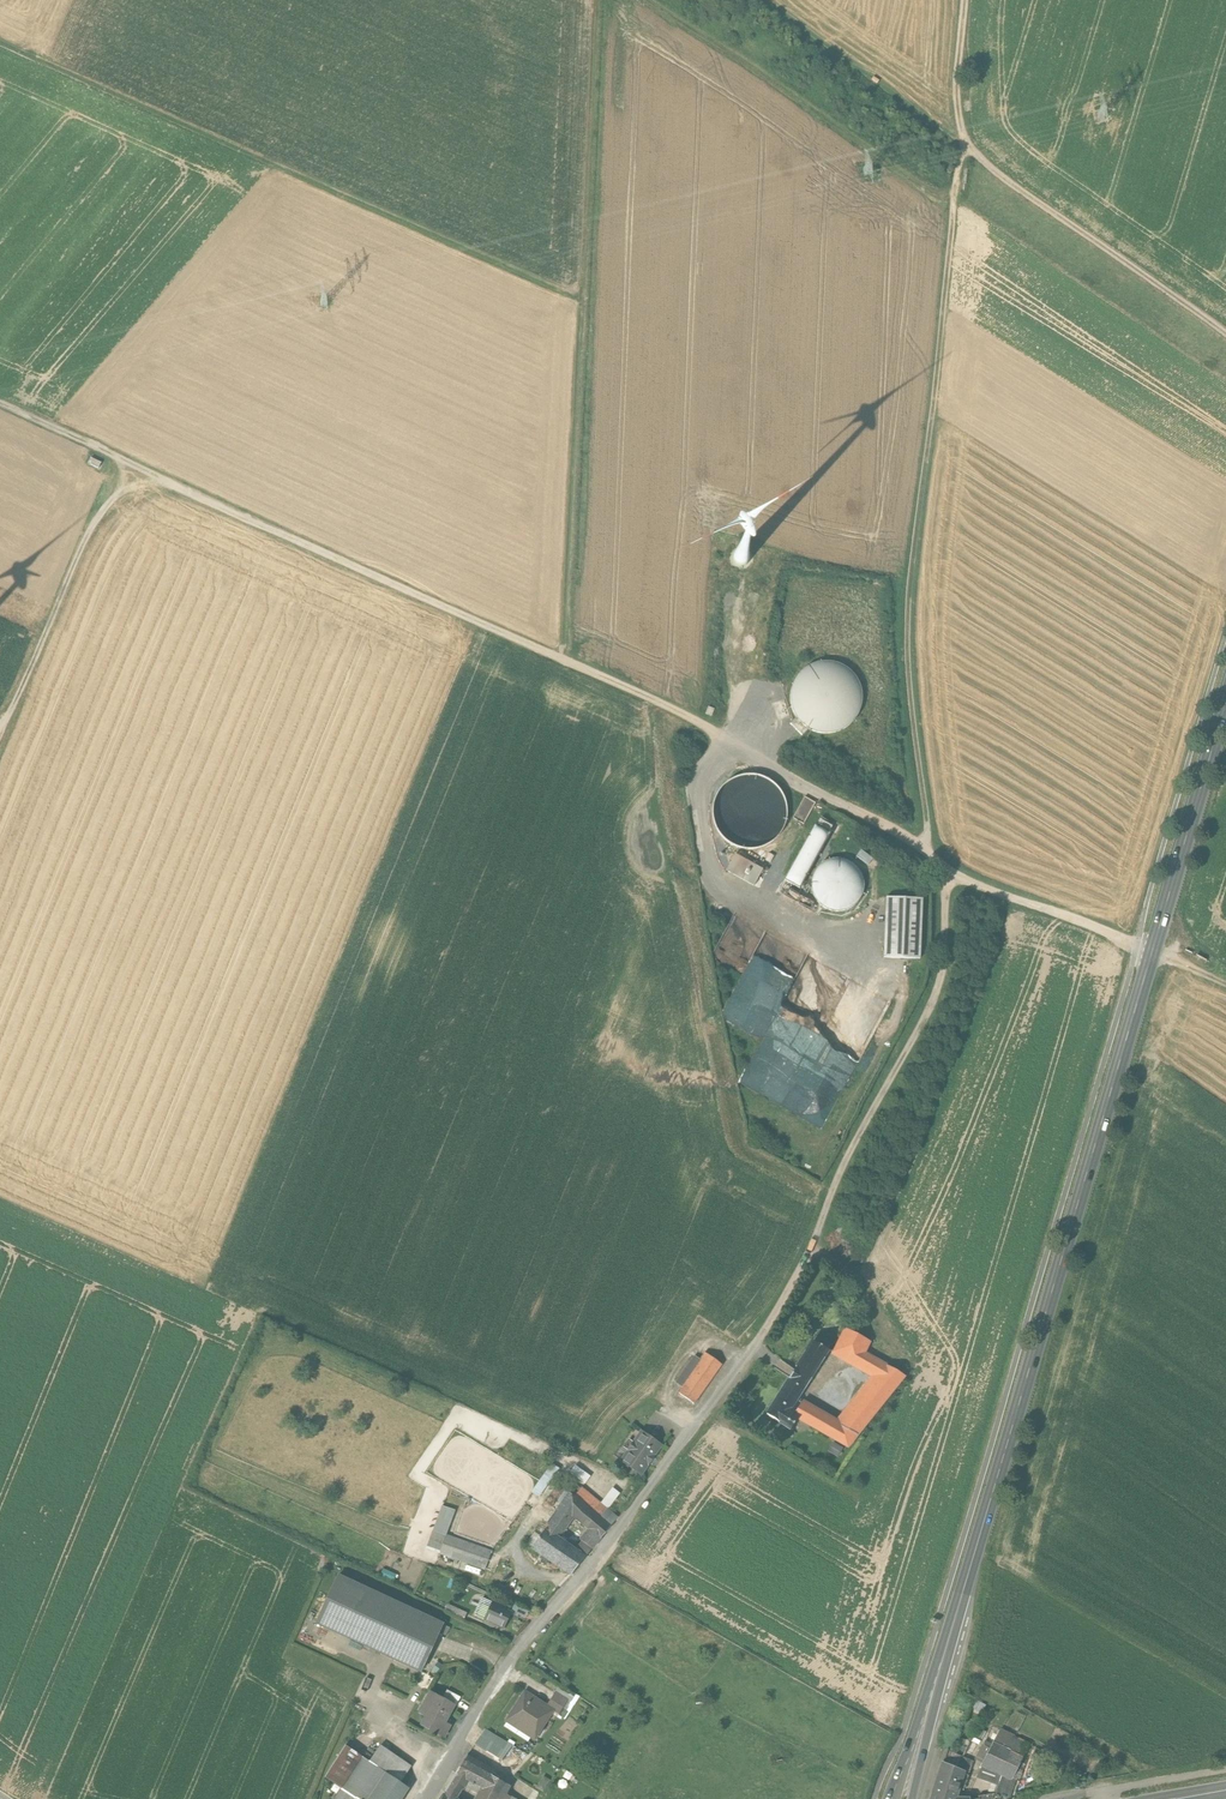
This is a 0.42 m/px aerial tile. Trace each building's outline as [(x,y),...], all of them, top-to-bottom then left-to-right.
[(749,562),(750,558),(749,555),(747,552),(744,550),(741,549),(737,550),(734,552),(732,555),(732,559),(733,562),(734,565),(737,567),(741,567),(744,567),(747,565),(749,562)] [(798,715),(805,724),(814,731),(825,734),(836,734),(847,730),(856,723),(862,714),(865,702),(864,691),(859,680),(851,671),(840,666),(828,664),(817,667),(807,673),(799,682),(795,693),(795,704),(798,715)] [(714,710),(708,707),(705,714),(711,717),(714,710)] [(785,826),(787,812),(784,797),(776,785),(764,777),(749,775),(735,778),(723,786),(715,798),(712,813),(715,827),(723,839),(736,847),(750,850),(764,847),(777,838),(785,826)] [(805,797),(793,818),(804,824),(816,803),(805,797)] [(815,825),(784,880),(800,889),(830,834),(829,833),(832,826),(820,820),(816,826),(815,825)] [(774,856),(769,854),(765,860),(770,863),(774,856)] [(763,870),(735,855),(727,871),(754,886),(763,870)] [(862,895),(864,885),(862,875),(856,866),(847,861),(837,859),(827,861),(819,867),(813,875),(811,886),(813,896),(819,904),(828,910),(838,912),(848,910),(856,904),(862,895)] [(922,899),(886,898),(884,958),(920,959),(922,899)] [(845,1329),(832,1352),(878,1378),(888,1367),(863,1353),(869,1341),(845,1329)] [(829,1343),(824,1339),(820,1344),(825,1348),(829,1343)] [(814,1340),(797,1368),(796,1368),(794,1370),(809,1379),(828,1350),(825,1348),(820,1344),(817,1342),(817,1341),(814,1340)] [(725,1360),(710,1349),(706,1354),(721,1364),(725,1360)] [(706,1353),(678,1393),(694,1404),(721,1364),(706,1354),(706,1353)] [(878,1378),(840,1426),(857,1435),(904,1377),(888,1367),(878,1378)] [(809,1379),(794,1370),(788,1381),(803,1389),(809,1379)] [(788,1381),(767,1414),(790,1430),(797,1418),(809,1425),(816,1412),(795,1400),(803,1389),(788,1381)] [(840,1426),(816,1412),(809,1425),(847,1447),(857,1435),(840,1426)] [(640,1432),(634,1442),(633,1441),(626,1451),(627,1452),(620,1461),(640,1475),(647,1465),(648,1466),(654,1456),(654,1455),(661,1445),(640,1432)] [(833,1442),(828,1450),(837,1456),(842,1448),(833,1442)] [(583,1484),(589,1476),(573,1465),(568,1473),(583,1484)] [(531,1492),(538,1497),(551,1475),(543,1471),(531,1492)] [(577,1500),(570,1493),(561,1505),(574,1516),(589,1530),(600,1539),(609,1528),(607,1526),(577,1500)] [(613,1519),(583,1493),(577,1500),(607,1526),(613,1519)] [(574,1516),(561,1505),(544,1531),(558,1539),(574,1516)] [(455,1511),(442,1506),(426,1549),(485,1570),(491,1550),(447,1535),(455,1511)] [(589,1530),(581,1541),(591,1550),(600,1539),(589,1530)] [(540,1536),(532,1548),(545,1558),(558,1539),(544,1531),(543,1531),(540,1536)] [(583,1556),(558,1539),(545,1558),(571,1575),(586,1556),(583,1556)] [(443,1624),(338,1575),(316,1623),(421,1672),(443,1624)] [(505,1608),(482,1599),(475,1615),(504,1628),(511,1613),(504,1611),(505,1608)] [(467,1613),(448,1604),(445,1611),(464,1620),(467,1613)] [(577,1698),(558,1687),(546,1706),(554,1711),(553,1711),(565,1718),(577,1698)] [(460,1698),(447,1691),(443,1699),(453,1705),(452,1706),(455,1708),(460,1698)] [(443,1699),(430,1692),(419,1713),(426,1717),(421,1726),(429,1730),(430,1728),(444,1736),(450,1726),(444,1722),(452,1706),(453,1705),(443,1699)] [(546,1706),(524,1692),(506,1721),(535,1740),(553,1711),(554,1711),(546,1706)] [(512,1746),(485,1730),(474,1745),(501,1762),(512,1746)] [(1030,1745),(999,1731),(981,1766),(1000,1774),(1011,1779),(1012,1779),(1030,1745)] [(411,1766),(380,1746),(369,1763),(400,1783),(411,1766)] [(327,1777),(342,1787),(360,1798),(400,1798),(407,1788),(400,1783),(369,1763),(346,1748),(327,1777)] [(972,1762),(946,1750),(942,1764),(968,1775),(972,1762)] [(464,1761),(455,1774),(445,1791),(456,1798),(461,1790),(463,1790),(464,1787),(481,1796),(480,1798),(514,1798),(501,1792),(505,1784),(464,1761)] [(942,1764),(932,1798),(955,1798),(958,1789),(963,1791),(968,1775),(942,1764)] [(1000,1774),(993,1795),(991,1798),(1009,1798),(1015,1780),(1012,1779),(1011,1779),(1000,1774)] [(550,1781),(543,1777),(536,1789),(543,1793),(550,1781)] [(342,1787),(334,1798),(360,1798),(342,1787)]
